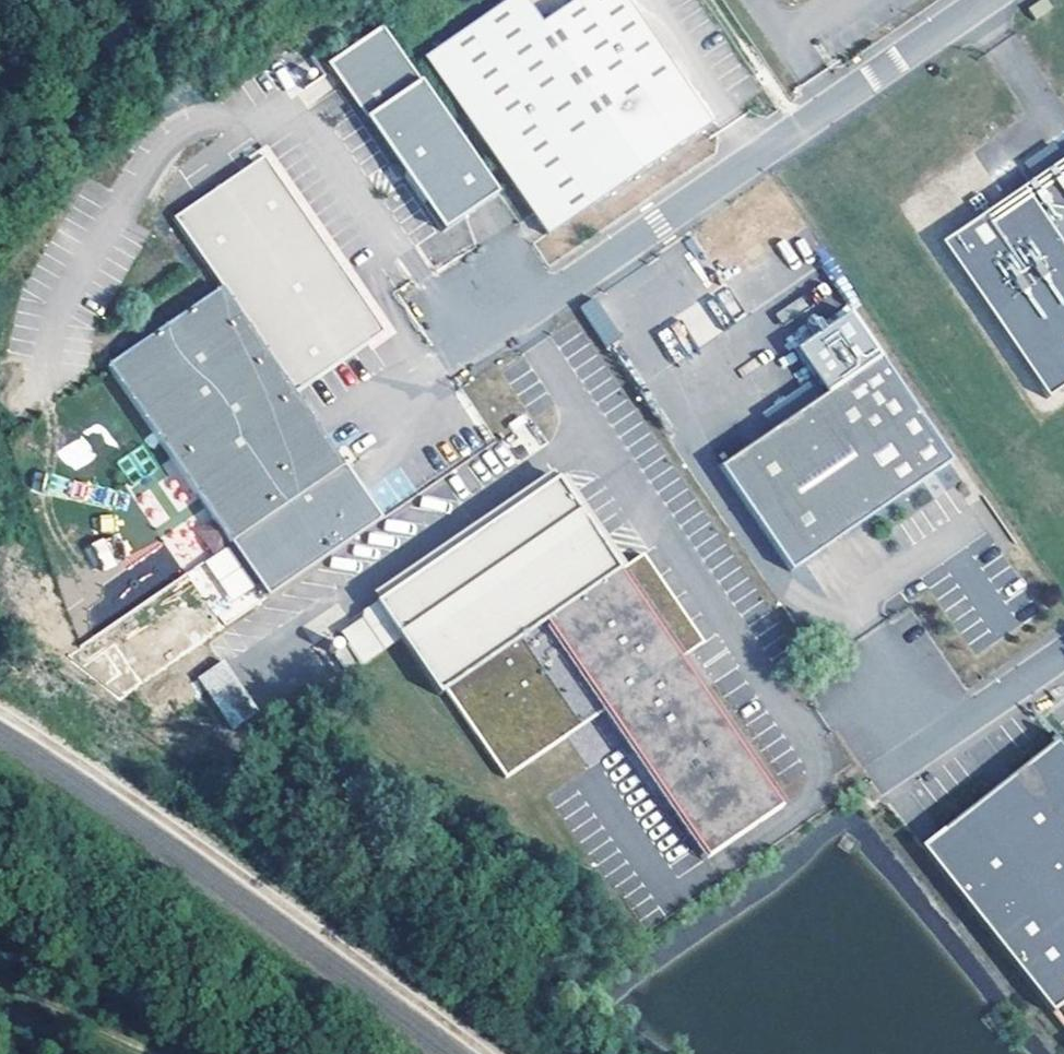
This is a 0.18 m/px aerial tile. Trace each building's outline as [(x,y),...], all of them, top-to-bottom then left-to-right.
[(626,0),(578,0),(542,24),(525,0),(512,0),(426,58),(549,235),(709,123),(626,0)] [(498,194),(384,25),(329,62),(443,230),(470,213),(498,194)] [(244,157),(249,164),(260,156),(368,316),(363,344),(368,351),(392,335),(262,145),(244,157)] [(287,389),(290,394),(363,344),(368,316),(260,156),(249,164),(170,217),(218,288),(287,389)] [(941,245),(1044,399),(1063,386),(1063,163),(941,245)] [(290,394),(287,389),(218,288),(107,363),(211,521),(229,547),(230,546),(340,468),(312,426),(290,394)] [(607,347),(623,335),(594,296),(579,308),(607,347)] [(659,329),(672,362),(694,354),(681,321),(659,329)] [(949,460),(880,360),(840,387),(826,396),(720,470),(789,570),(949,460)] [(840,387),(831,373),(817,384),(826,396),(840,387)] [(340,468),(230,546),(259,587),(268,600),(379,522),(353,486),(340,468)] [(694,651),(703,644),(652,572),(629,587),(557,480),(374,604),(437,697),(444,692),(503,780),(565,737),(561,731),(600,705),(604,711),(705,861),(780,810),(701,692),(686,701),(665,670),(679,661),(694,651)] [(229,547),(211,521),(198,532),(213,558),(229,547)] [(94,569),(117,563),(111,538),(88,543),(94,569)] [(142,559),(157,581),(178,566),(163,544),(142,559)] [(213,558),(203,565),(232,606),(259,587),(230,546),(229,547),(213,558)] [(233,728),(259,710),(223,658),(197,676),(233,728)] [(679,661),(665,670),(686,701),(701,692),(679,661)] [(600,705),(561,731),(565,737),(604,711),(600,705)] [(928,850),(1058,1017),(1063,1012),(1063,751),(1061,748),(1016,783),(941,841),(928,850)]
